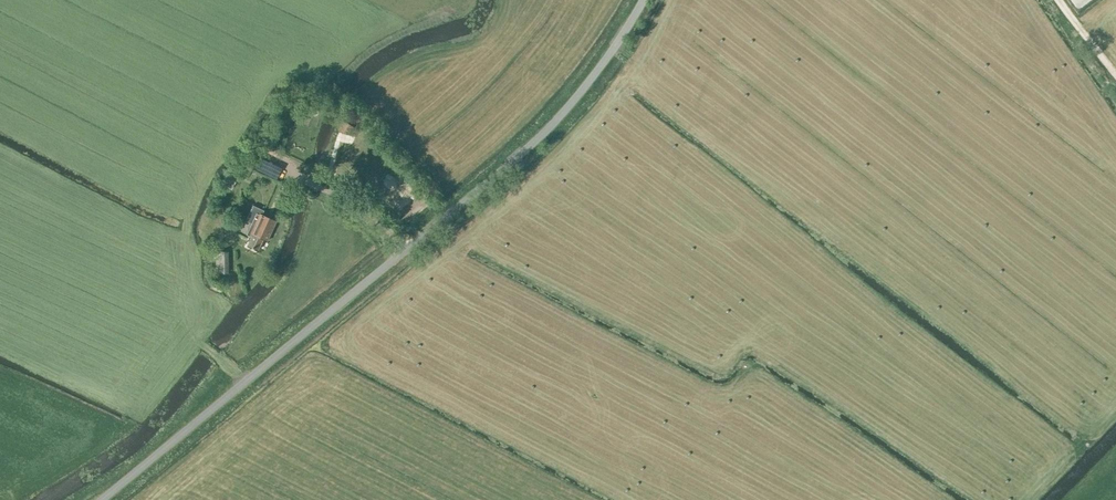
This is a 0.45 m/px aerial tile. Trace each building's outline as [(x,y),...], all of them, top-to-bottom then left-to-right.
[(305,117),(308,110),(300,106),(297,114),(305,117)] [(350,134),(354,127),(342,121),(337,131),(344,134),(346,132),(350,134)] [(233,186),(238,176),(229,171),(223,181),(233,186)] [(256,213),(246,235),(251,237),(247,245),(257,250),(262,239),(266,241),(276,220),(262,214),(260,213),(260,215),(256,213)] [(228,274),(228,251),(220,251),(220,253),(219,253),(219,273),(221,273),(221,274),(228,274)]
